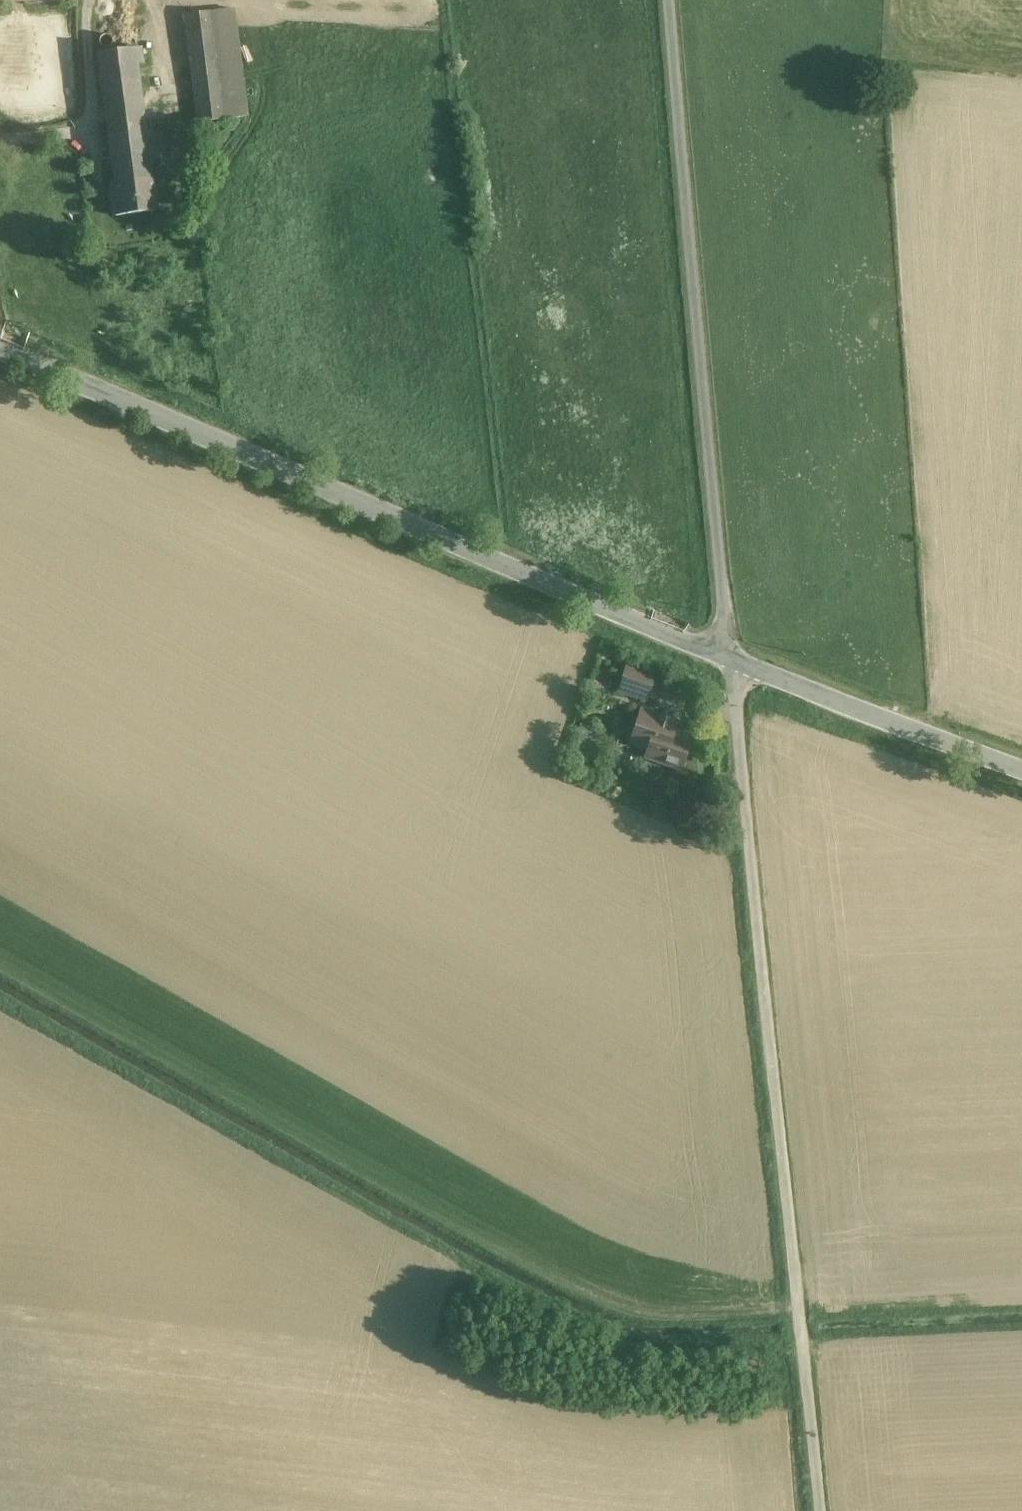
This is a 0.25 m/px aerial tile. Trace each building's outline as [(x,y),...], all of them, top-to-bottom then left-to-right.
[(246,117),(233,9),(185,15),(199,123),(246,117)] [(135,49),(99,53),(116,184),(151,179),(135,49)] [(151,179),(116,184),(118,200),(114,200),(116,217),(156,212),(151,179)] [(627,667),(619,691),(646,700),(654,675),(627,667)] [(658,717),(641,711),(635,729),(621,724),(616,740),(632,746),(632,744),(664,755),(661,763),(681,770),(689,743),(672,737),(676,725),(670,723),(670,721),(661,718),(660,720),(657,719),(658,717)]
